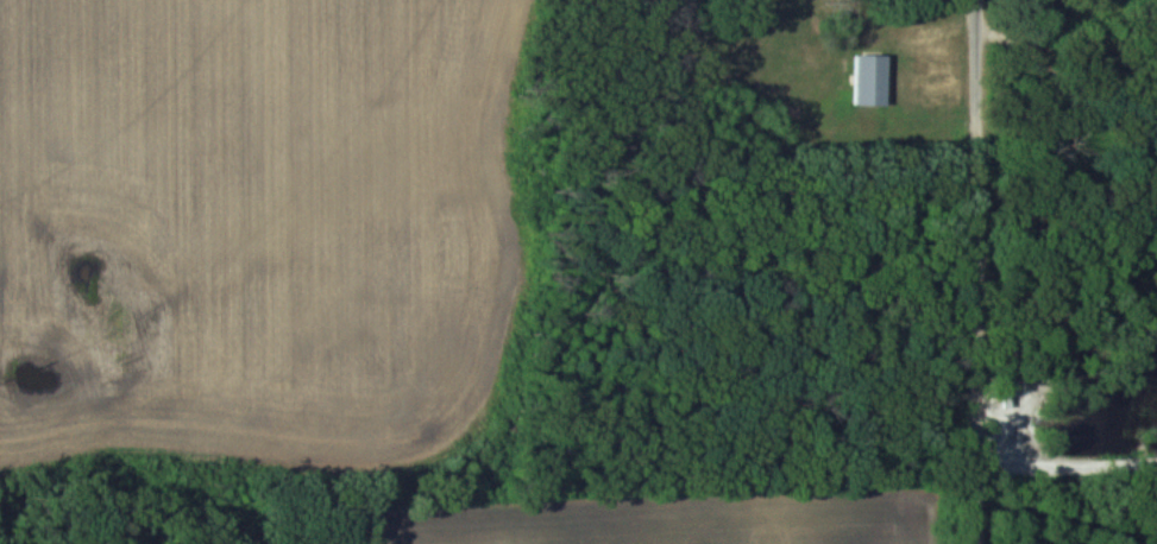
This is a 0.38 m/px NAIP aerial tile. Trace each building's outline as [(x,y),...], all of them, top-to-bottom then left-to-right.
[(853,54),(853,105),(884,105),(884,54),(853,54)]
